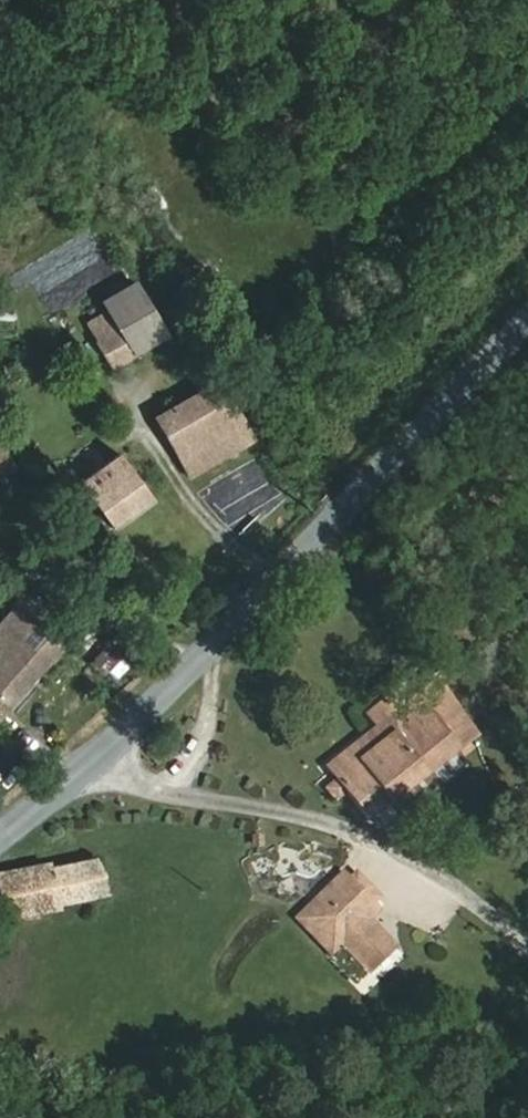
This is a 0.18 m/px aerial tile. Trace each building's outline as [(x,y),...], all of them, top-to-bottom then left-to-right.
[(115,246),(100,251),(104,259),(118,253),(115,246)] [(172,359),(136,302),(105,320),(111,329),(72,354),(102,401),(172,359)] [(218,393),(176,416),(182,426),(160,438),(193,497),(258,460),(218,393)] [(17,491),(0,458),(0,501),(17,491)] [(91,461),(75,472),(86,489),(74,498),(113,553),(152,524),(121,482),(111,488),(91,461)] [(0,651),(0,741),(81,652),(74,644),(79,635),(68,626),(63,632),(43,618),(32,617),(0,651)] [(106,643),(96,661),(118,674),(129,657),(106,643)] [(445,703),(425,719),(464,773),(486,758),(445,703)] [(464,773),(425,719),(331,787),(342,800),(331,807),(340,820),(350,812),(371,842),(464,773)] [(111,923),(104,887),(55,896),(53,892),(2,901),(9,946),(59,936),(59,932),(111,923)] [(339,936),(343,898),(299,937),(330,970),(348,954),(350,936),(339,936)] [(373,931),(343,898),(339,936),(350,936),(348,954),(373,931)]
